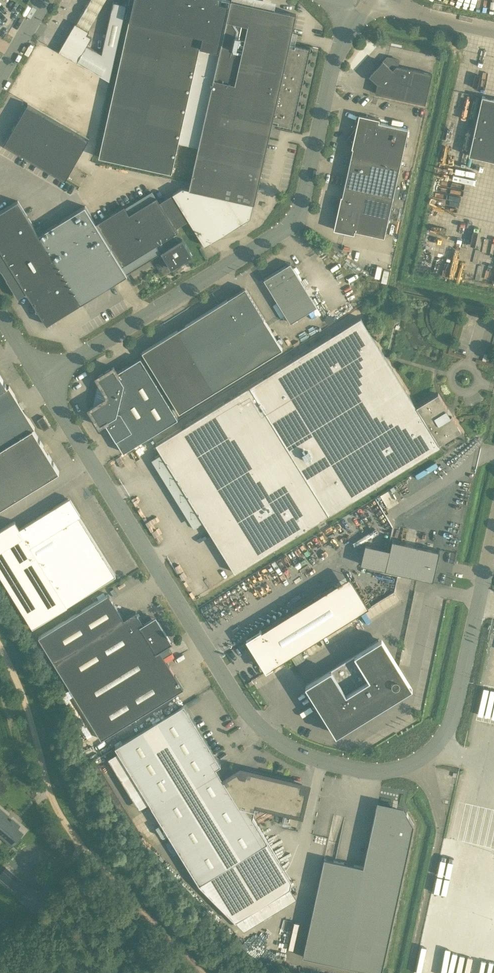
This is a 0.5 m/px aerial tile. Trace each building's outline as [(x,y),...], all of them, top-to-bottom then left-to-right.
[(230,4),(220,2),(220,0),(133,0),(129,20),(99,157),(171,173),(178,142),(198,146),(230,4)] [(292,32),(296,14),(276,9),(234,0),(231,0),(230,4),(198,146),(189,189),(182,187),(173,193),(178,202),(165,211),(175,228),(189,220),(205,245),(250,217),(253,203),(254,203),(272,123),(272,121),(278,122),(277,125),(291,127),(309,49),(295,46),(294,48),(289,47),(289,45),(292,32)] [(58,51),(109,81),(126,4),(113,1),(101,53),(87,44),(91,37),(87,34),(89,31),(75,23),(58,51)] [(375,93),(425,104),(432,73),(397,66),(398,59),(387,57),(370,75),(378,82),(375,93)] [(482,96),(469,155),(493,160),(493,98),(482,96)] [(28,103),(4,144),(64,180),(88,139),(28,103)] [(353,148),(351,157),(399,168),(408,128),(379,122),(380,119),(369,116),(367,114),(345,141),(352,146),(352,148),(353,148)] [(351,157),(344,187),(393,197),(399,168),(351,157)] [(393,197),(344,187),(342,196),(341,196),(341,197),(332,199),(341,232),(344,231),(354,234),(355,230),(384,237),(393,197)] [(38,234),(81,303),(128,274),(127,273),(161,252),(171,269),(192,256),(182,239),(178,241),(174,234),(177,232),(175,228),(165,211),(156,197),(129,214),(124,206),(96,223),(85,206),(38,234)] [(26,292),(36,307),(35,310),(38,311),(47,325),(81,303),(38,234),(18,201),(0,212),(0,267),(18,297),(26,292)] [(290,263),(264,279),(290,322),(317,306),(290,263)] [(179,412),(282,348),(246,290),(229,300),(228,298),(142,352),(179,412)] [(461,430),(438,393),(416,406),(361,317),(155,443),(235,572),(440,446),(439,444),(461,430)] [(93,406),(91,407),(90,408),(89,406),(88,407),(99,426),(105,422),(123,452),(178,418),(140,357),(117,372),(114,366),(95,378),(95,379),(97,378),(99,381),(93,406)] [(33,428),(35,427),(9,385),(7,386),(0,375),(0,449),(33,428)] [(37,420),(44,430),(50,427),(43,416),(37,420)] [(59,471),(33,428),(0,449),(0,508),(59,471)] [(0,529),(0,574),(33,627),(116,576),(68,498),(20,528),(15,520),(0,529)] [(386,569),(434,580),(441,550),(393,539),(386,569)] [(331,586),(245,639),(264,670),(356,614),(352,608),(347,611),(331,586)] [(124,619),(108,593),(38,637),(101,739),(183,688),(159,649),(171,642),(163,629),(156,617),(144,624),(136,611),(124,619)] [(305,684),(336,734),(402,693),(378,639),(305,684)] [(148,720),(163,709),(159,703),(144,713),(148,720)] [(219,779),(221,778),(216,768),(221,765),(184,704),(115,747),(118,752),(149,803),(152,806),(152,807),(199,884),(235,921),(290,887),(292,881),(257,823),(238,819),(240,813),(219,779)] [(223,780),(221,778),(219,779),(240,813),(238,819),(257,823),(253,817),(256,803),(284,810),(291,781),(246,771),(245,777),(240,776),(237,771),(223,780)] [(291,781),(284,810),(282,822),(298,826),(306,790),(305,790),(305,791),(301,790),(302,784),(291,781)] [(304,950),(303,956),(381,972),(382,967),(383,968),(414,825),(404,806),(378,801),(377,805),(363,866),(324,858),(304,950)] [(13,844),(22,833),(17,829),(19,826),(0,809),(0,833),(13,844)] [(24,897),(31,889),(29,887),(29,886),(6,865),(0,872),(0,876),(22,895),(24,897)]
